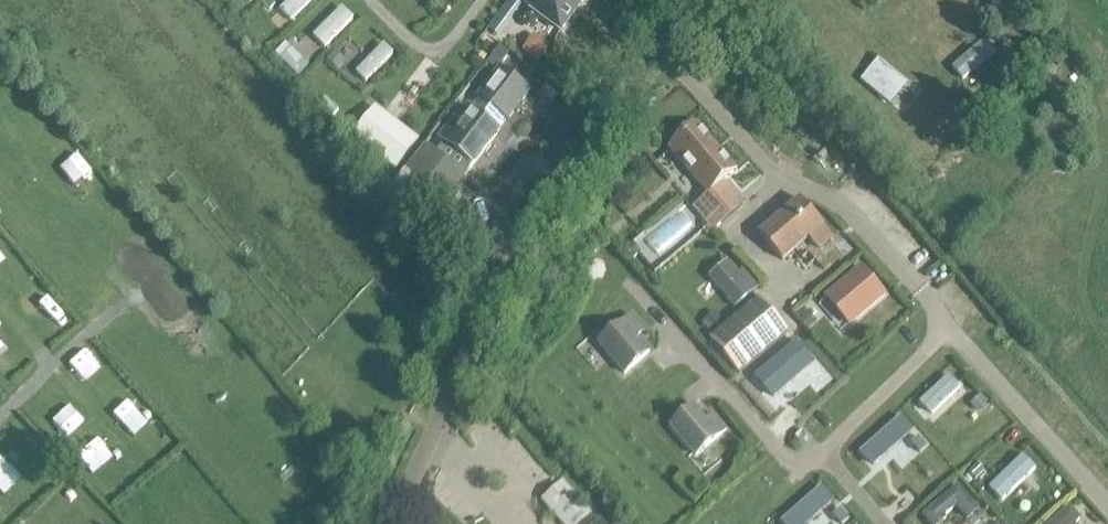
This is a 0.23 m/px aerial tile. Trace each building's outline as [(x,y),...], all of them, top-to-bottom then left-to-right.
[(494,42),(520,7),(511,0),(505,0),(481,32),(494,42)] [(561,37),(586,0),(533,0),(524,12),(561,37)] [(552,44),(536,32),(526,46),(541,59),(552,44)] [(971,88),(1005,61),(996,51),(963,77),(971,88)] [(395,171),(418,142),(365,101),(343,130),(395,171)] [(472,166),(499,132),(474,114),(468,121),(464,118),(456,128),(460,131),(448,147),(472,166)] [(670,152),(710,196),(738,172),(698,127),(670,152)] [(425,147),(391,189),(396,193),(431,220),(464,177),(425,147)] [(740,214),(721,190),(693,211),(711,237),(740,214)] [(813,239),(821,248),(834,237),(826,227),(827,226),(803,200),(763,236),(787,262),(813,239)] [(736,278),(725,264),(705,282),(733,313),(756,292),(740,273),(736,278)] [(882,296),(860,270),(824,301),(845,327),(882,296)] [(712,339),(741,373),(791,331),(762,297),(712,339)] [(597,344),(625,376),(651,353),(638,337),(645,331),(631,314),(597,344)] [(796,343),(755,377),(772,397),(813,363),(796,343)] [(949,378),(912,413),(922,424),(959,388),(949,378)] [(714,414),(707,420),(694,405),(669,427),(696,458),(728,430),(714,414)] [(1026,460),(992,492),(1002,502),(1035,470),(1026,460)] [(929,523),(941,523),(947,519),(945,518),(957,508),(968,521),(980,511),(958,485),(922,516),(929,523)] [(1049,523),(1075,523),(1081,519),(1069,506),(1049,523)]
